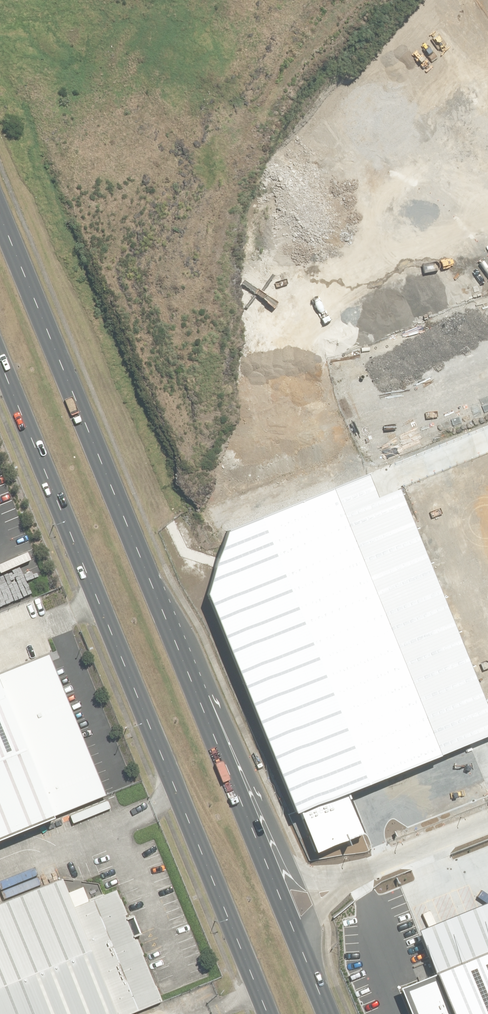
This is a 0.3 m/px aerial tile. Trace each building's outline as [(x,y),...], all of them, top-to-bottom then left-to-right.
[(404,490),(487,695),(487,456),(404,490)] [(213,588),(315,847),(367,826),(351,786),(487,733),(487,695),(404,490),(403,478),(379,487),(371,467),(232,521),(213,588)] [(0,666),(0,825),(97,785),(40,649),(0,666)] [(0,902),(0,1013),(109,1013),(53,880),(0,902)] [(403,984),(415,1013),(487,1013),(487,900),(413,932),(431,973),(403,984)]
